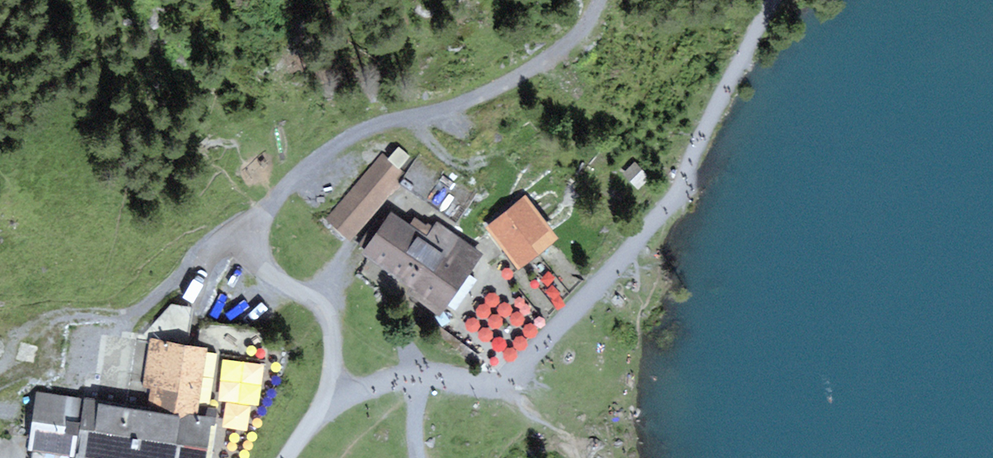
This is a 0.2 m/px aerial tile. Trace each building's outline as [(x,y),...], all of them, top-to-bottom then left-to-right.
[(384,152),(324,216),(347,237),(407,174),(384,152)] [(525,191),(485,223),(519,265),(558,233),(525,191)] [(433,240),(395,211),(365,251),(449,315),(453,310),(467,320),(505,269),(445,224),(433,240)] [(74,453),(115,457),(208,457),(214,412),(199,410),(208,343),(151,335),(142,402),(81,395),(74,453)] [(74,453),(81,395),(36,390),(29,446),(74,453)]
